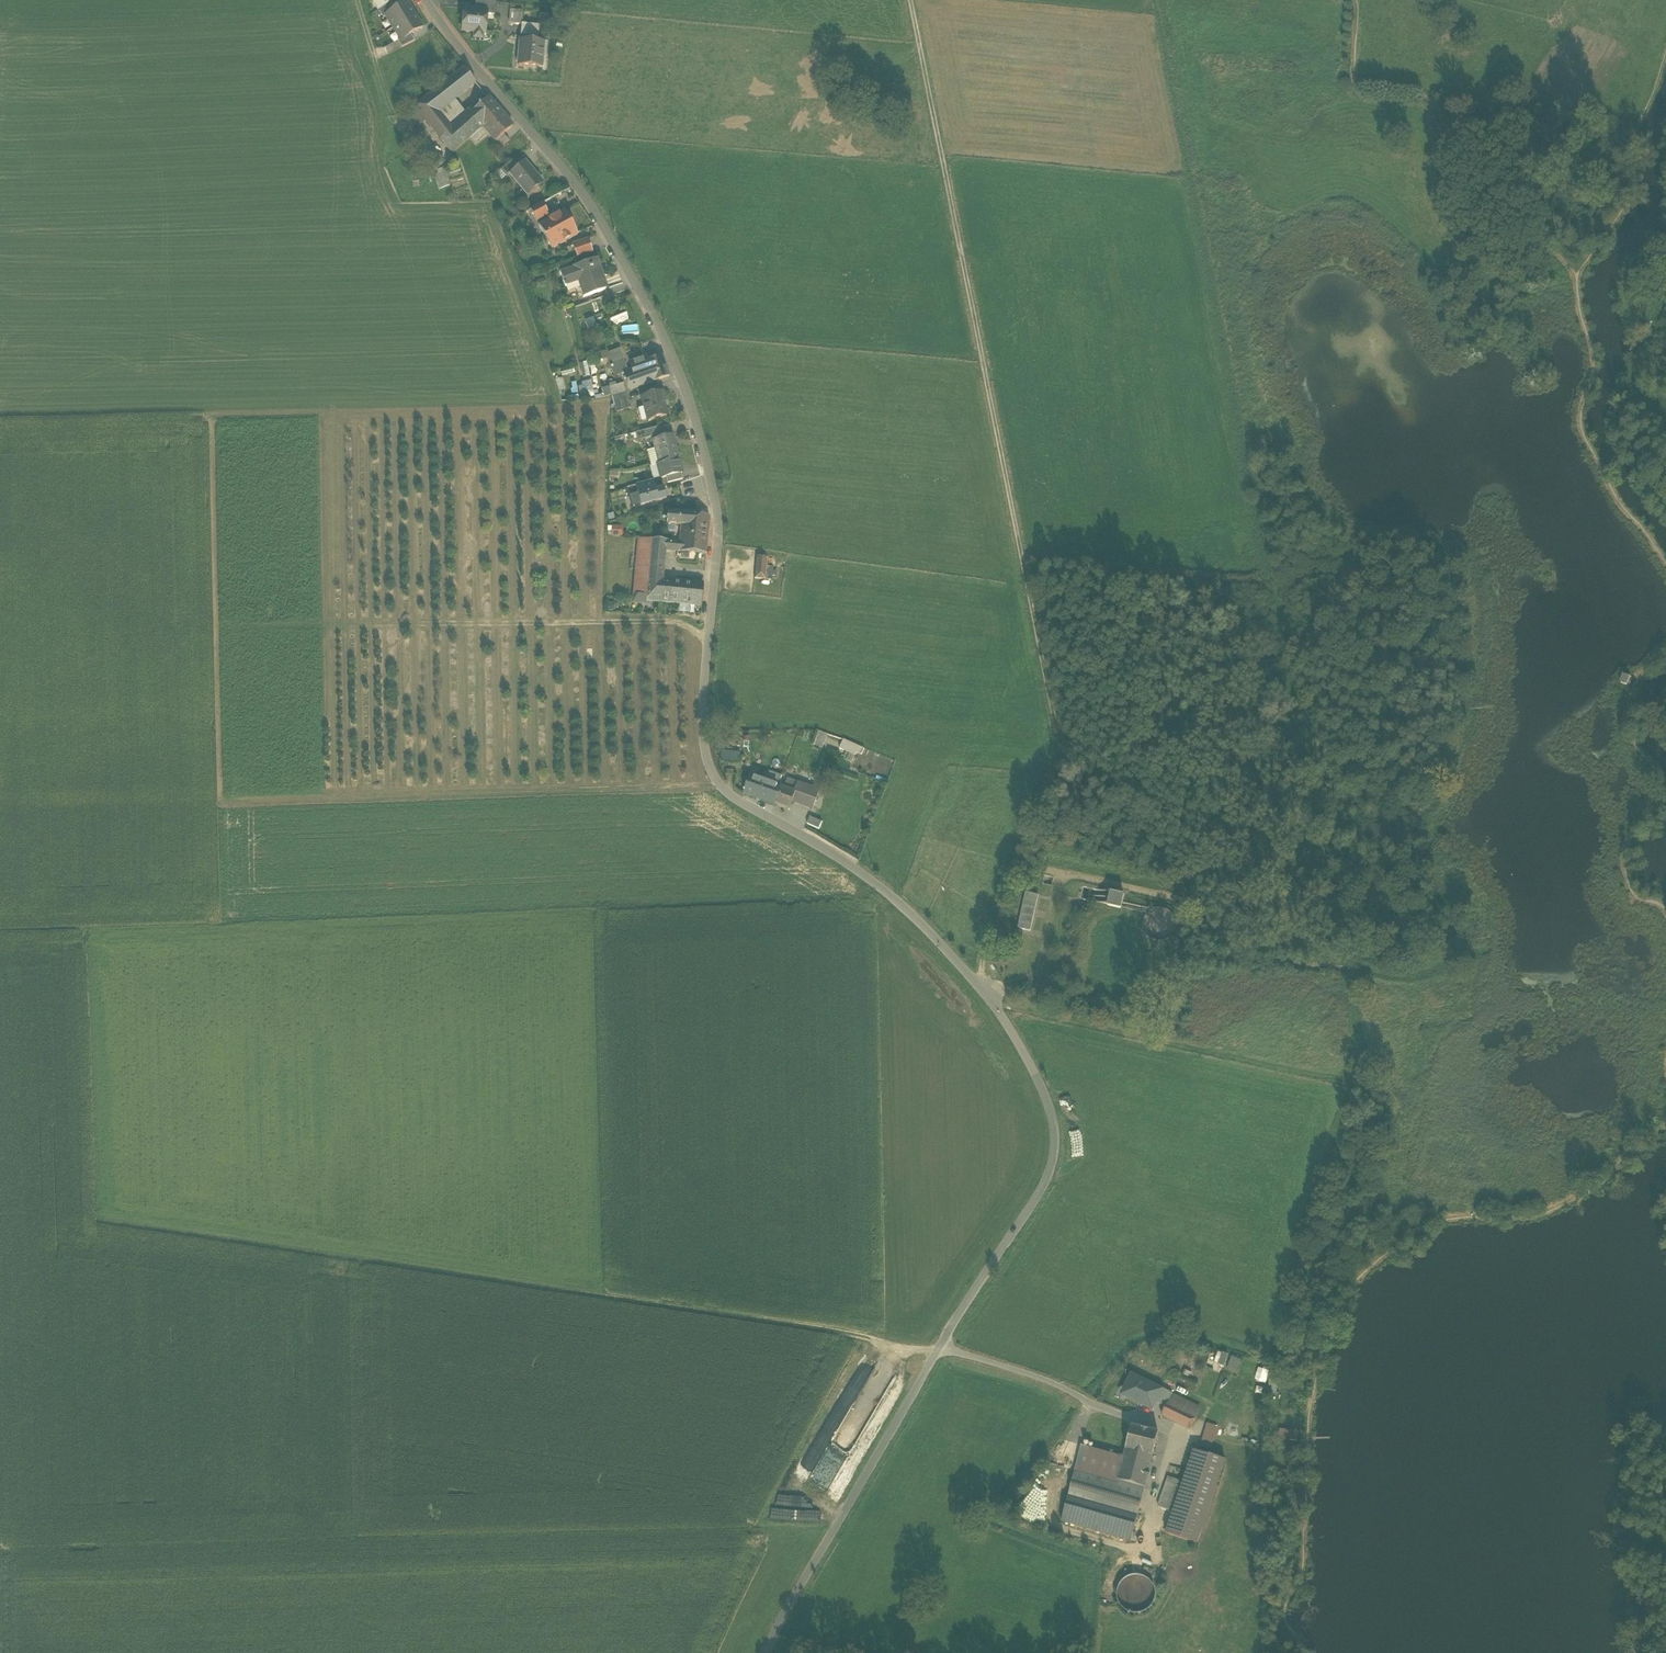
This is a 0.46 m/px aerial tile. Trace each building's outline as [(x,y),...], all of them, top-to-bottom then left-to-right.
[(393,0),(372,0),(378,11),(390,2),(393,0)] [(486,14),(494,15),(495,3),(476,1),(475,11),(487,12),(486,14)] [(379,12),(383,18),(387,16),(386,15),(395,10),(390,2),(378,11),(379,12)] [(401,39),(402,40),(410,35),(421,28),(406,3),(395,10),(386,15),(387,16),(401,39)] [(484,33),(485,33),(486,14),(487,12),(475,11),(465,10),(463,31),(473,32),(484,33)] [(520,35),(538,37),(539,26),(539,25),(521,24),(522,11),(512,10),(511,10),(510,24),(521,25),(520,35)] [(540,15),(540,22),(549,23),(549,15),(540,15)] [(397,41),(402,48),(414,41),(410,35),(402,40),(401,39),(397,41)] [(518,66),(538,68),(539,58),(542,59),(544,42),(520,40),(518,66)] [(387,54),(402,48),(397,41),(384,48),(387,54)] [(426,121),(426,122),(454,100),(476,83),(463,68),(406,112),(418,127),(426,121)] [(488,97),(472,111),(483,126),(488,132),(495,140),(495,141),(504,134),(513,126),(488,97)] [(426,122),(431,129),(443,119),(443,120),(459,107),(454,100),(426,122)] [(465,113),(459,107),(443,120),(443,119),(431,129),(440,140),(451,130),(448,127),(465,113)] [(470,138),(483,126),(472,111),(470,109),(465,113),(448,127),(451,130),(440,140),(452,153),(470,138)] [(470,138),(475,144),(488,132),(483,126),(470,138)] [(493,142),(499,149),(509,140),(504,134),(495,141),(495,140),(493,142)] [(424,138),(421,141),(442,165),(445,162),(424,138)] [(501,169),(506,176),(510,172),(519,165),(513,159),(501,169)] [(510,172),(528,194),(534,190),(534,191),(537,188),(537,187),(542,183),(524,161),(519,165),(510,172)] [(434,171),(434,172),(440,188),(450,185),(444,168),(436,170),(434,171)] [(530,209),(536,220),(548,214),(542,202),(530,209)] [(538,224),(551,248),(578,234),(565,210),(538,224)] [(572,244),(577,257),(593,252),(588,238),(572,244)] [(579,278),(586,296),(605,289),(601,276),(603,276),(597,258),(572,267),(560,272),(565,287),(566,286),(565,283),(579,278)] [(614,323),(629,318),(627,312),(612,317),(614,323)] [(589,326),(604,322),(602,315),(587,319),(589,326)] [(608,344),(611,355),(616,353),(622,353),(618,341),(608,344)] [(611,355),(613,362),(624,358),(622,353),(616,353),(611,355)] [(625,374),(630,389),(670,375),(663,355),(647,360),(646,357),(630,362),(632,370),(630,371),(625,374)] [(612,369),(615,376),(628,371),(624,358),(613,362),(612,362),(615,368),(612,369)] [(598,367),(602,379),(608,377),(604,365),(598,367)] [(593,381),(579,383),(580,393),(595,390),(593,381)] [(609,387),(611,395),(625,391),(623,384),(609,387)] [(642,397),(648,420),(667,415),(663,402),(665,401),(663,391),(642,397)] [(612,395),(616,412),(629,408),(625,392),(612,395)] [(652,436),(653,439),(662,437),(660,426),(642,431),(644,438),(652,436)] [(637,440),(644,438),(642,431),(636,433),(637,440)] [(655,449),(659,463),(678,459),(675,444),(674,445),(672,438),(673,438),(672,434),(662,437),(653,439),(655,449)] [(659,463),(655,449),(647,450),(651,466),(657,464),(659,463)] [(682,472),(678,459),(659,463),(657,464),(660,475),(661,478),(666,477),(681,473),(682,472)] [(652,477),(660,475),(657,464),(651,466),(650,466),(652,477)] [(666,477),(668,483),(682,479),(681,473),(666,477)] [(653,480),(636,484),(637,491),(637,493),(640,504),(640,505),(666,499),(666,497),(667,495),(666,491),(664,490),(663,488),(656,490),(655,486),(654,487),(653,480)] [(634,506),(640,504),(637,493),(631,494),(634,506)] [(678,534),(680,534),(707,536),(709,515),(667,512),(666,524),(680,525),(678,534)] [(613,525),(612,535),(623,536),(623,525),(613,525)] [(706,553),(707,536),(680,534),(679,541),(652,539),(650,565),(649,573),(663,574),(665,550),(706,553)] [(638,538),(636,563),(650,565),(652,539),(638,538)] [(755,578),(765,579),(766,566),(767,557),(757,556),(755,578)] [(649,573),(650,565),(636,563),(634,588),(633,599),(632,599),(635,602),(646,603),(648,601),(647,600),(649,573)] [(662,584),(663,574),(649,573),(647,600),(648,601),(680,604),(690,605),(702,606),(704,581),(672,578),(669,580),(668,585),(662,584)] [(690,613),(690,605),(680,604),(679,612),(690,613)] [(813,744),(822,747),(825,740),(825,741),(828,734),(818,730),(813,744)] [(716,748),(725,749),(726,740),(717,739),(716,748)] [(840,748),(855,755),(859,746),(844,740),(840,748)] [(721,763),(738,765),(739,752),(722,750),(721,763)] [(751,775),(762,779),(764,772),(753,768),(751,775)] [(766,780),(781,786),(781,779),(782,776),(770,771),(766,780)] [(775,803),(781,786),(766,780),(762,779),(751,775),(744,792),(775,803)] [(788,778),(784,787),(796,791),(793,797),(798,799),(797,802),(806,806),(810,795),(817,797),(819,790),(796,782),(796,781),(788,778)] [(789,808),(793,797),(796,791),(784,787),(781,786),(775,803),(789,808)] [(806,806),(813,808),(817,797),(810,795),(806,806)] [(807,823),(819,829),(822,822),(810,816),(807,823)] [(1042,883),(1051,886),(1054,876),(1044,874),(1042,883)] [(1124,895),(1082,886),(1080,898),(1107,904),(1107,906),(1121,909),(1124,895)] [(1024,899),(1037,901),(1039,895),(1026,892),(1024,899)] [(1018,928),(1031,931),(1037,901),(1024,899),(1018,928)] [(1151,909),(1124,903),(1122,908),(1146,913),(1143,919),(1142,927),(1144,931),(1148,937),(1159,941),(1169,939),(1175,933),(1177,923),(1174,915),(1167,908),(1158,907),(1151,909)] [(1229,1355),(1217,1350),(1212,1361),(1225,1366),(1229,1355)] [(1229,1368),(1237,1370),(1240,1358),(1232,1356),(1229,1368)] [(1256,1376),(1264,1379),(1269,1366),(1260,1364),(1256,1376)] [(1131,1374),(1125,1387),(1129,1389),(1126,1396),(1152,1409),(1155,1402),(1161,1389),(1131,1374)] [(1288,1393),(1295,1394),(1296,1378),(1289,1378),(1288,1393)] [(1172,1393),(1162,1388),(1161,1389),(1155,1402),(1165,1407),(1167,1403),(1172,1393)] [(1201,1407),(1172,1393),(1167,1403),(1196,1417),(1201,1407)] [(1190,1428),(1196,1417),(1167,1403),(1165,1407),(1161,1414),(1190,1428)] [(1217,1426),(1207,1423),(1200,1446),(1211,1449),(1217,1426)] [(1126,1449),(1152,1456),(1158,1433),(1131,1426),(1126,1449)] [(1281,1444),(1290,1445),(1290,1441),(1297,1442),(1298,1430),(1281,1430),(1281,1444)] [(1137,1518),(1144,1488),(1118,1480),(1124,1457),(1081,1445),(1068,1498),(1137,1518)] [(1126,1449),(1124,1457),(1118,1480),(1144,1488),(1152,1456),(1126,1449)] [(1165,1533),(1196,1543),(1225,1460),(1194,1449),(1183,1482),(1173,1512),(1165,1533)] [(1158,1507),(1173,1512),(1183,1482),(1168,1477),(1158,1507)] [(1062,1520),(1131,1540),(1137,1518),(1068,1498),(1062,1520)] [(1117,1589),(1117,1597),(1120,1604),(1125,1609),(1131,1612),(1139,1612),(1146,1610),(1151,1605),(1154,1598),(1155,1590),(1152,1583),(1147,1578),(1140,1575),(1133,1575),(1126,1577),(1120,1582),(1117,1589)]
